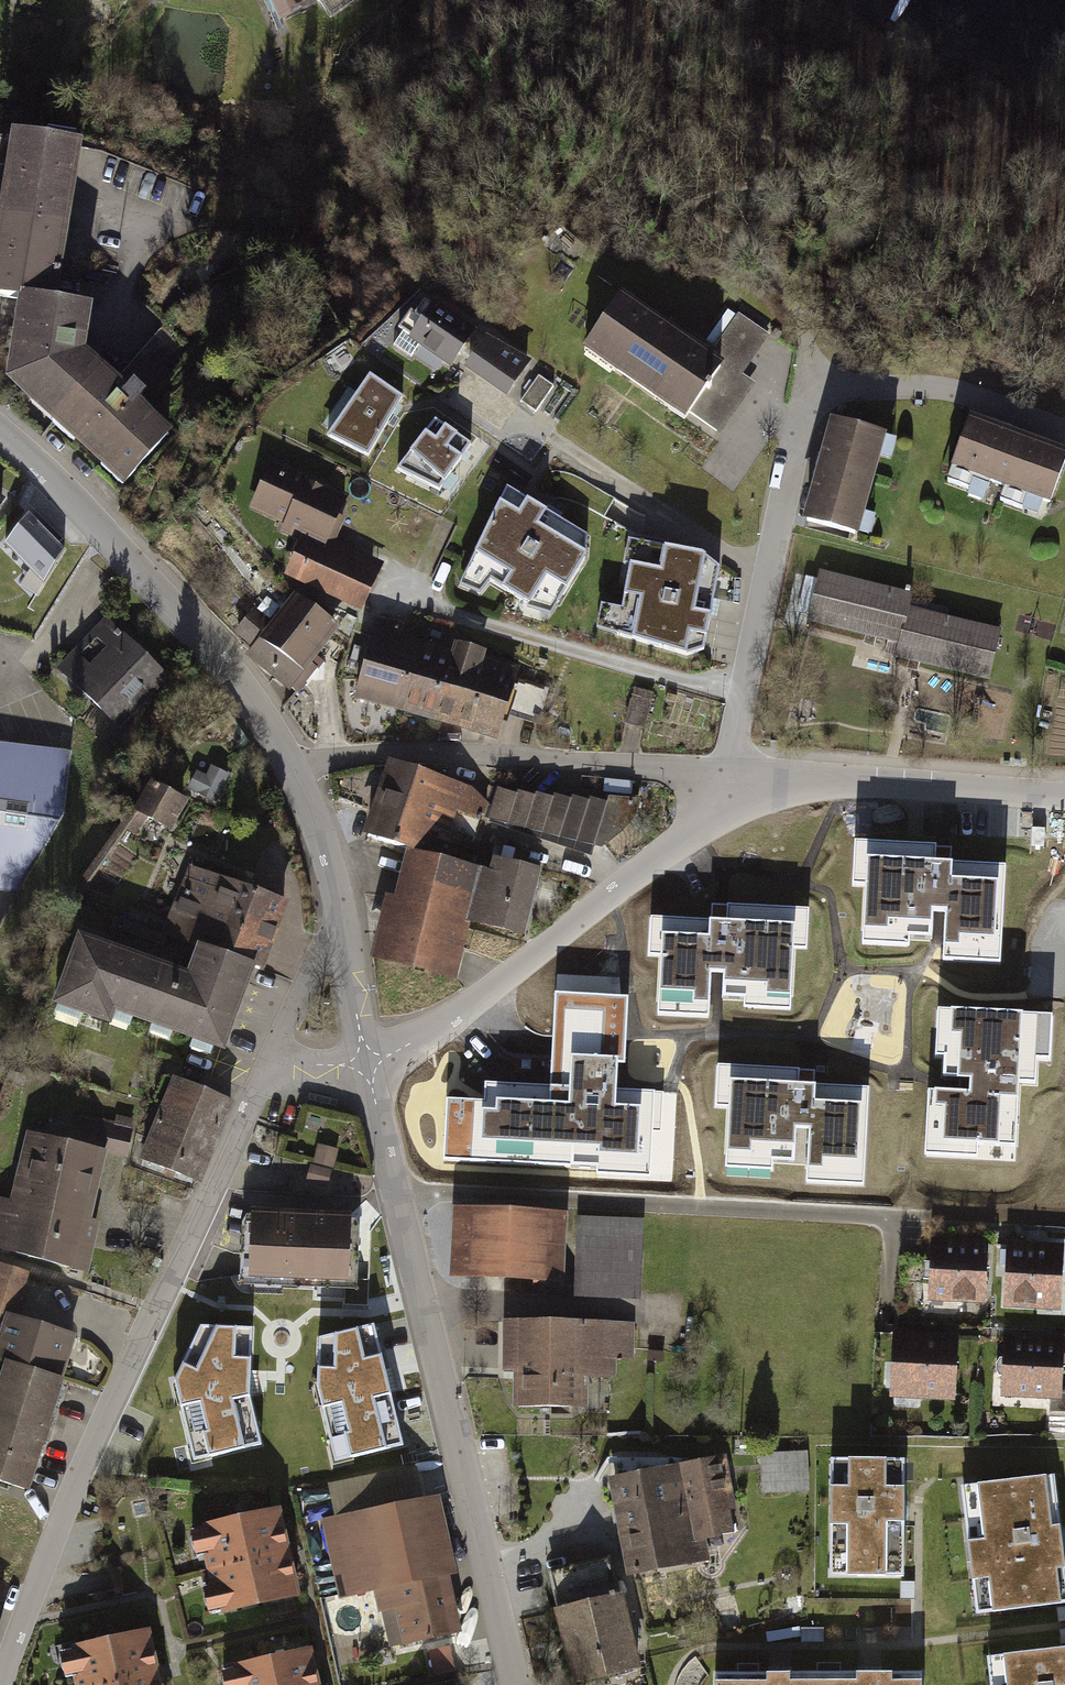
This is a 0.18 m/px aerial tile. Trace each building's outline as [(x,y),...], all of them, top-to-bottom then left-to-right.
[(287,20),(325,2),(328,0),(276,0),(287,20)] [(77,142),(13,131),(0,202),(0,296),(18,299),(5,384),(117,477),(163,428),(85,351),(90,298),(56,293),(77,142)] [(621,297),(589,344),(619,364),(616,369),(655,397),(659,391),(716,430),(744,389),(719,371),(722,367),(621,297)] [(432,303),(409,335),(450,365),(473,334),(432,303)] [(766,333),(739,314),(712,352),(740,371),(766,333)] [(465,365),(504,393),(526,364),(484,339),(465,365)] [(401,396),(371,375),(331,432),(368,452),(401,396)] [(536,386),(527,405),(540,411),(549,392),(536,386)] [(470,443),(435,419),(400,467),(440,487),(470,443)] [(888,438),(834,422),(804,523),(858,539),(888,438)] [(954,467),(1050,502),(1064,462),(1064,457),(971,422),(954,467)] [(351,489),(274,457),(252,512),(305,534),(287,577),(366,610),(389,554),(333,531),(351,489)] [(587,534),(508,486),(461,583),(480,590),(488,580),(528,605),(553,611),(587,550),(587,534)] [(706,548),(628,533),(622,566),(628,567),(622,602),(600,599),(595,627),(683,654),(708,649),(721,563),(706,548)] [(912,594),(823,573),(812,620),(902,642),(898,655),(986,676),(997,629),(909,608),(912,594)] [(253,605),(233,631),(255,648),(250,655),(292,687),(341,624),(294,587),(270,618),(253,605)] [(108,621),(61,671),(115,723),(163,673),(108,621)] [(518,667),(377,625),(357,693),(497,735),(518,667)] [(52,883),(71,745),(0,735),(0,876),(52,883)] [(474,790),(390,761),(367,829),(467,864),(474,844),(448,835),(456,815),(481,823),(488,804),(474,790)] [(207,775),(194,769),(187,785),(216,798),(228,770),(212,763),(207,775)] [(153,776),(133,811),(174,834),(194,799),(153,776)] [(609,802),(497,789),(488,818),(593,850),(609,802)] [(945,950),(999,952),(1003,868),(951,866),(951,848),(869,844),(865,934),(933,938),(934,913),(947,914),(945,950)] [(483,869),(406,850),(394,899),(385,897),(370,959),(455,980),(483,869)] [(489,857),(472,923),(523,936),(540,870),(489,857)] [(193,872),(172,928),(191,935),(179,967),(73,928),(46,1000),(105,1022),(109,1010),(223,1052),(254,971),(264,974),(289,908),(193,872)] [(663,921),(659,1006),(709,1009),(710,977),(723,978),(722,1000),(793,1003),(796,951),(806,951),(808,912),(713,908),(712,923),(663,921)] [(624,1062),(627,998),(554,995),(549,1088),(484,1085),(483,1103),(445,1101),(442,1163),(596,1170),(596,1175),(650,1178),(654,1095),(615,1093),(617,1062),(624,1062)] [(1047,1062),(1049,1017),(940,1012),(938,1058),(947,1058),(946,1081),(961,1082),(961,1095),(938,1094),(936,1145),(1016,1148),(1018,1083),(1034,1084),(1035,1061),(1047,1062)] [(861,1172),(865,1088),(813,1086),(814,1072),(720,1068),(718,1107),(730,1108),(728,1156),(753,1157),(753,1146),(797,1148),(797,1131),(810,1132),(808,1170),(861,1172)] [(169,1077),(138,1158),(199,1180),(230,1099),(169,1077)] [(28,1134),(11,1203),(0,1200),(0,1246),(82,1266),(108,1158),(127,1163),(135,1128),(74,1113),(67,1143),(28,1134)] [(333,1188),(338,1151),(319,1148),(315,1185),(333,1188)] [(350,1211),(250,1208),(248,1277),(348,1280),(350,1211)] [(551,1217),(447,1212),(444,1277),(548,1282),(551,1217)] [(634,1217),(577,1216),(576,1296),(633,1297),(634,1217)] [(989,1247),(931,1245),(928,1312),(987,1314),(989,1247)] [(1063,1252),(999,1251),(998,1316),(1062,1318),(1063,1252)] [(7,1361),(57,1377),(70,1337),(19,1321),(32,1280),(2,1270),(0,1276),(0,1359),(7,1361)] [(629,1322),(505,1324),(506,1374),(515,1374),(516,1409),(587,1407),(586,1375),(614,1375),(614,1357),(630,1357),(629,1322)] [(401,1446),(372,1325),(322,1338),(318,1382),(337,1462),(401,1446)] [(198,1463),(264,1446),(250,1400),(252,1331),(202,1330),(177,1380),(198,1463)] [(957,1339),(891,1337),(888,1408),(954,1410),(957,1339)] [(1005,1340),(1001,1405),(1064,1409),(1064,1344),(1005,1340)] [(57,1377),(7,1361),(0,1385),(0,1476),(24,1484),(57,1377)] [(813,1494),(812,1452),(763,1454),(765,1496),(813,1494)] [(726,1458),(614,1479),(632,1575),(714,1560),(709,1532),(739,1527),(726,1458)] [(903,1576),(904,1460),(830,1459),(829,1576),(903,1576)] [(1064,1603),(1064,1567),(1054,1475),(961,1487),(976,1614),(1064,1603)] [(433,1492),(323,1518),(341,1595),(374,1587),(389,1650),(460,1633),(445,1567),(450,1566),(433,1492)] [(282,1507),(200,1525),(201,1530),(190,1532),(196,1557),(203,1556),(210,1588),(196,1591),(201,1612),(208,1611),(209,1618),(303,1597),(282,1507)] [(9,1583),(0,1581),(0,1616),(9,1583)] [(624,1598),(559,1613),(576,1684),(640,1669),(624,1598)] [(69,1645),(70,1650),(58,1653),(64,1679),(76,1676),(78,1684),(163,1684),(151,1628),(69,1645)] [(230,1664),(231,1669),(220,1671),(223,1684),(320,1684),(312,1647),(230,1664)] [(448,1647),(428,1652),(433,1674),(453,1669),(448,1647)] [(987,1657),(990,1684),(1064,1684),(1064,1648),(987,1657)] [(715,1672),(715,1684),(817,1684),(817,1672),(758,1672),(758,1664),(737,1664),(737,1672),(715,1672)] [(817,1672),(817,1684),(922,1684),(922,1672),(840,1672),(840,1664),(817,1664),(817,1672)]
